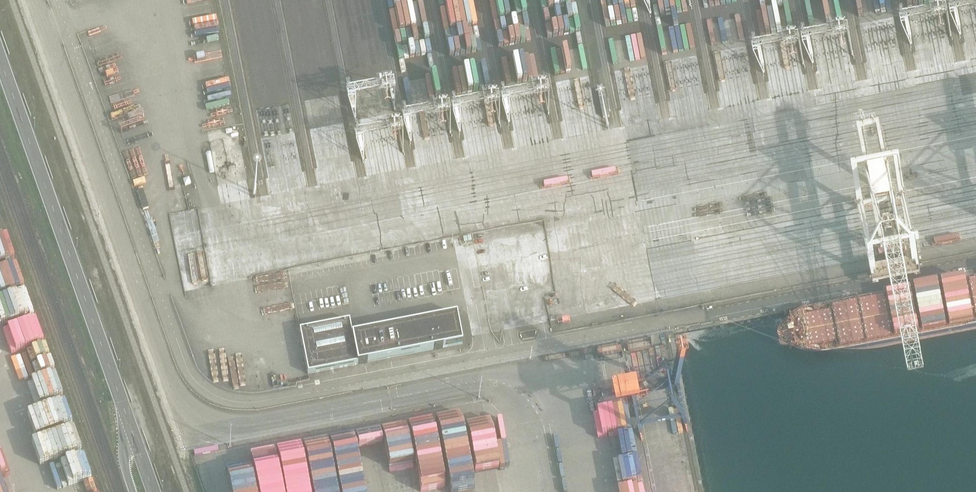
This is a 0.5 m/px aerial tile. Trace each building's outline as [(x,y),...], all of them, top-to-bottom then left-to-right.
[(603,118),(610,117),(605,90),(598,91),(603,118)] [(348,321),(299,331),(307,375),(462,344),(456,314),(350,335),(348,321)]
